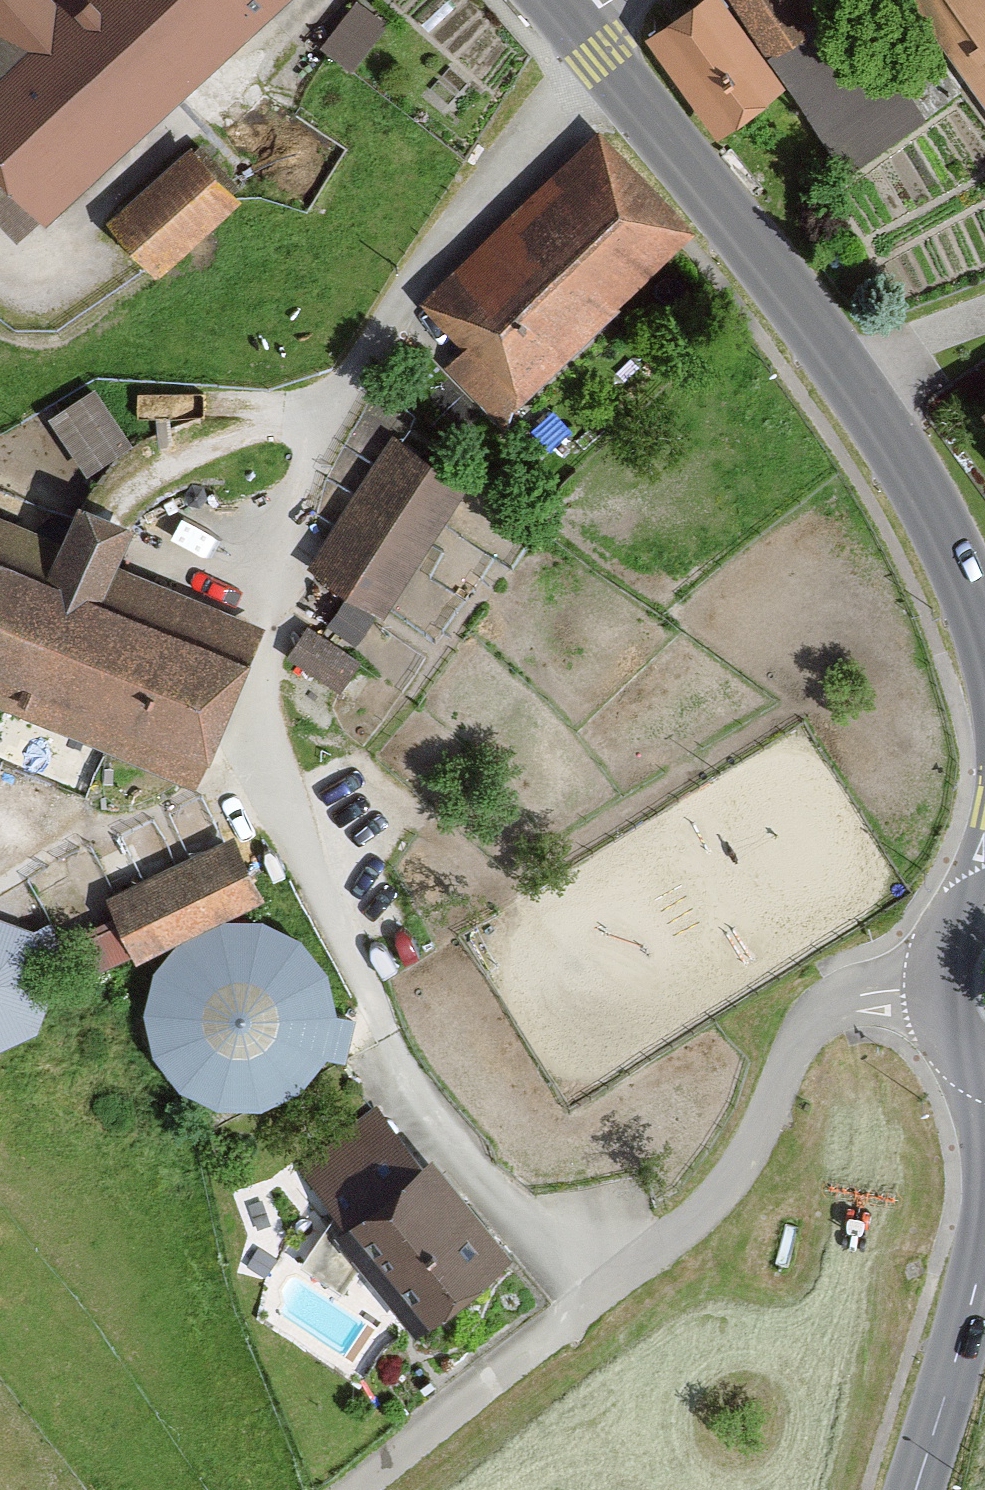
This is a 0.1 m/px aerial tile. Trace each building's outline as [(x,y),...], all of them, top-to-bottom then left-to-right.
[(18,250),(292,0),(0,0),(0,230),(18,250)] [(716,0),(710,0),(647,44),(724,153),(791,106),(716,0)] [(782,72),(832,35),(806,0),(728,0),(782,72)] [(984,104),(984,0),(908,0),(984,104)] [(398,41),(355,9),(321,55),(352,78),(369,55),(381,64),(398,41)] [(596,146),(420,309),(465,358),(447,375),(498,430),(693,250),(596,146)] [(109,227),(159,282),(242,208),(192,152),(109,227)] [(140,416),(203,409),(200,385),(138,392),(140,416)] [(311,569),(388,617),(466,494),(389,445),(311,569)] [(198,789),(263,629),(117,570),(134,528),(78,505),(61,545),(0,521),(0,709),(198,789)] [(308,625),(289,663),(349,692),(368,654),(308,625)] [(263,905),(234,842),(107,900),(137,964),(263,905)] [(57,1020),(17,907),(0,913),(0,1040),(57,1020)] [(419,1340),(513,1265),(433,1164),(424,1171),(377,1113),(303,1171),(349,1229),(337,1238),(419,1340)]
